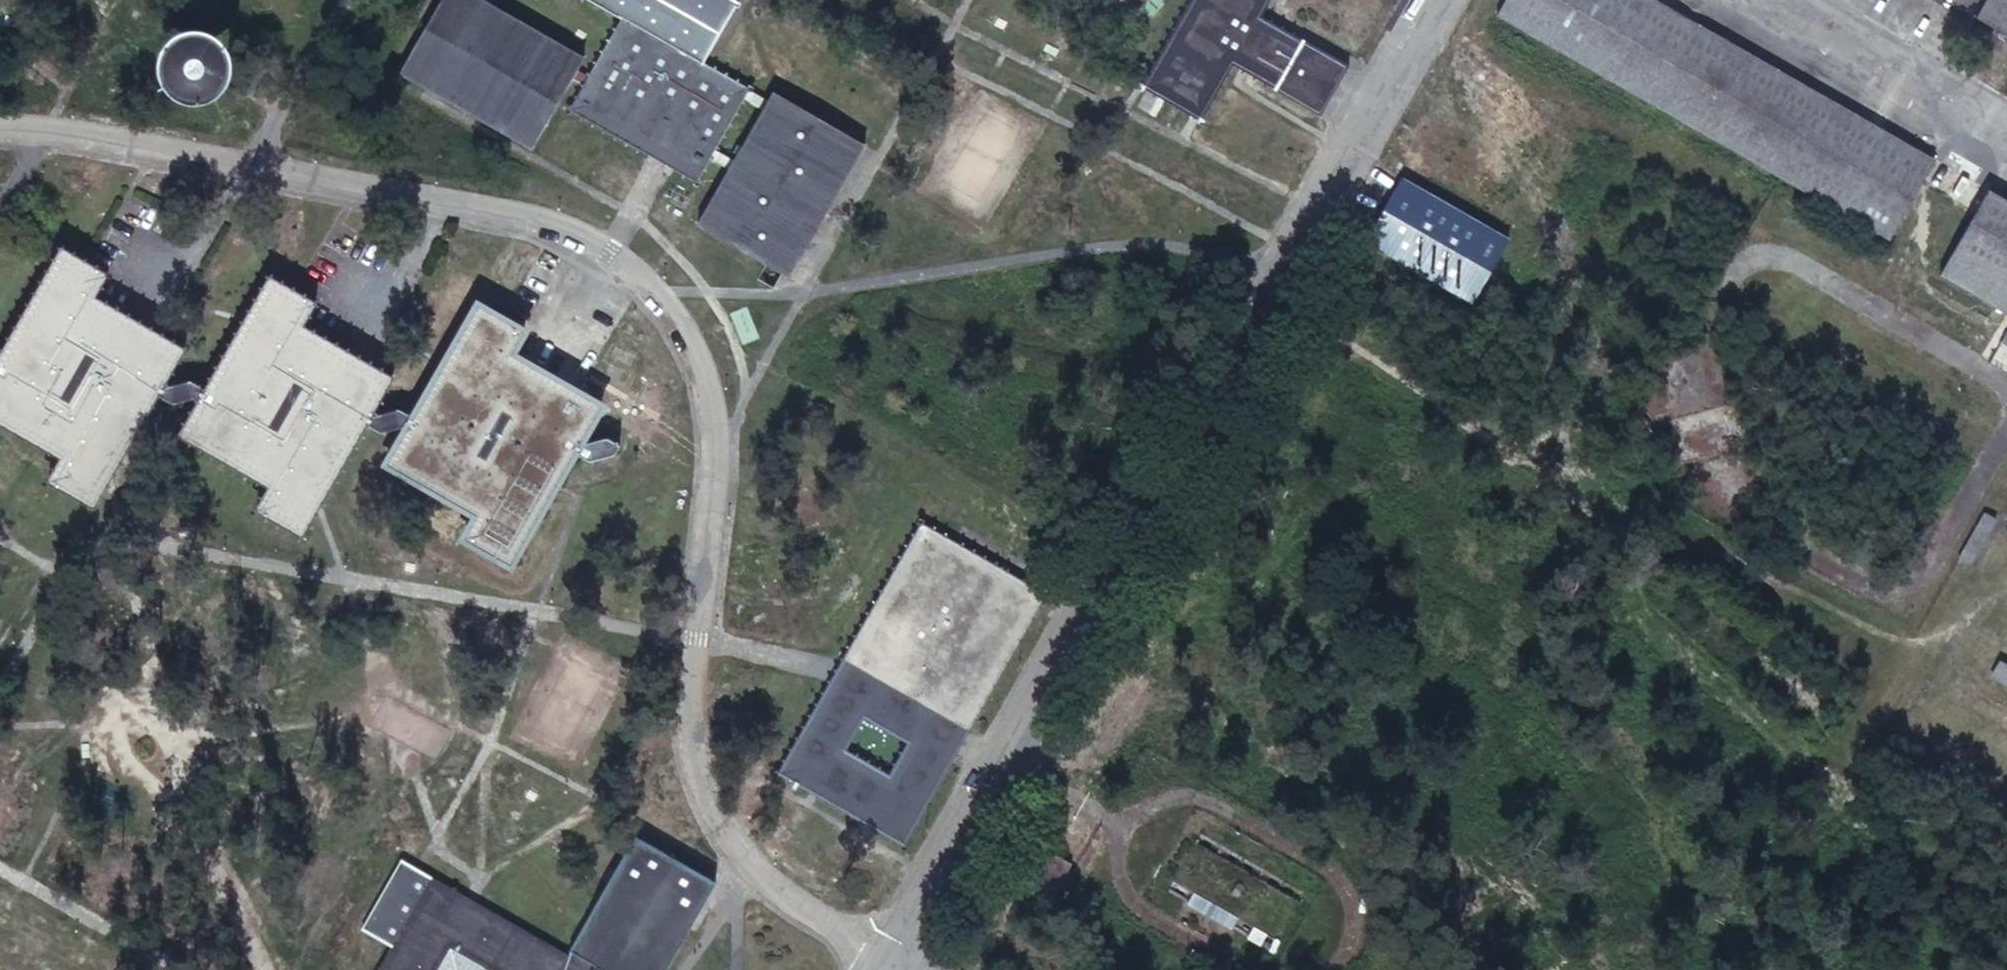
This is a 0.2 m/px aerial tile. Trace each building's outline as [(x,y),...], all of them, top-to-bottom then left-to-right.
[(714,0),(563,0),(625,32),(592,91),(562,75),(565,68),(445,9),(406,83),(526,148),(556,92),(585,107),(579,120),(696,184),(749,82),(715,63),(742,15),(714,0)] [(1139,114),(1191,142),(1220,86),(1306,132),(1324,99),(1237,51),(1263,0),(1199,0),(1139,114)] [(1581,0),(1515,0),(1489,47),(1879,259),(1920,185),(1581,0)] [(1981,34),(2006,47),(2006,0),(1999,0),(1981,34)] [(226,73),(226,61),(223,50),(218,42),(210,35),(199,29),(186,28),(174,31),(163,39),(153,55),(152,65),(155,79),(162,90),(173,99),(186,102),(201,101),(214,93),(222,83),(226,73)] [(855,149),(775,108),(707,239),(786,282),(855,149)] [(1504,257),(1402,203),(1373,251),(1475,309),(1504,257)] [(1987,221),(1947,293),(2006,325),(2006,232),(1987,221)] [(508,568),(571,450),(586,458),(620,461),(622,437),(578,431),(592,405),(502,359),(511,342),(468,318),(415,413),(364,406),(379,381),(292,335),(304,314),(259,290),(209,384),(152,378),(170,345),(88,301),(98,284),(52,259),(0,358),(0,432),(47,456),(38,478),(86,502),(139,404),(194,410),(176,445),(265,492),(254,517),(297,536),(355,428),(405,434),(385,475),(474,522),(462,542),(508,568)] [(1032,605),(920,546),(793,780),(905,840),(1032,605)] [(1997,663),(1989,681),(2006,690),(2006,668),(1997,663)] [(645,865),(588,969),(689,969),(721,906),(645,865)] [(1218,868),(1186,927),(1264,969),(1303,969),(1326,927),(1218,868)] [(455,914),(427,899),(392,966),(400,969),(560,969),(455,914)]
